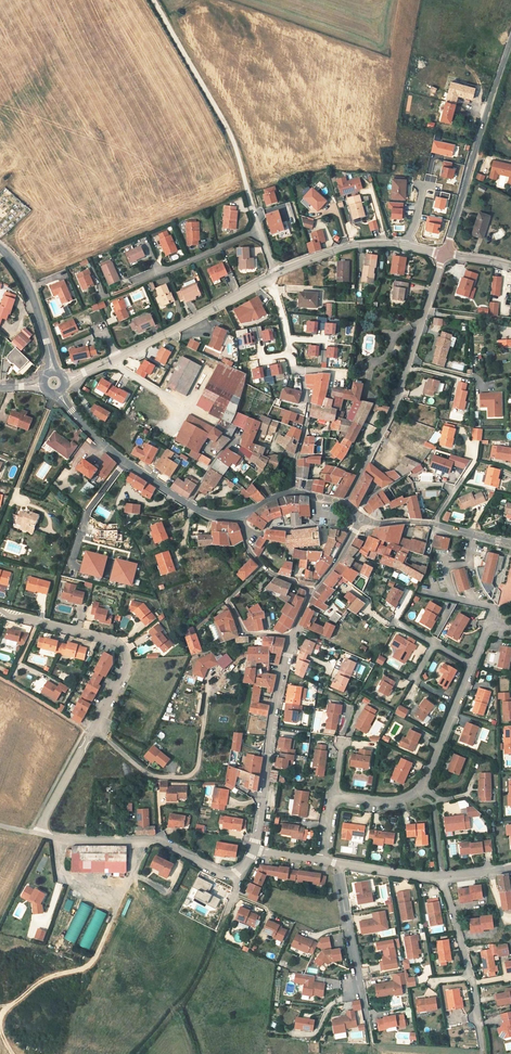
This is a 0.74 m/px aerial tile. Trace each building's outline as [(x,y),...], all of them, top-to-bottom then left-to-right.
[(436,95),(439,84),(433,82),(430,93),(436,95)] [(446,82),(440,102),(445,103),(450,83),(446,82)] [(456,98),(471,102),(474,89),(457,85),(450,83),(445,103),(440,121),(449,123),(456,98)] [(434,141),(431,152),(452,156),(454,146),(434,141)] [(498,170),(510,173),(510,176),(508,180),(510,181),(510,164),(494,159),(490,176),(495,178),(496,173),(497,174),(498,172),(498,170)] [(443,161),(440,176),(453,178),(455,169),(450,169),(452,163),(443,161)] [(483,182),(485,176),(477,172),(474,178),(483,182)] [(365,176),(369,182),(373,180),(369,173),(365,176)] [(360,190),(358,180),(351,181),(350,183),(347,184),(345,183),(344,179),(335,181),(339,196),(360,190)] [(404,192),(402,192),(402,180),(390,180),(390,199),(403,199),(404,199),(404,192)] [(480,185),(477,190),(484,193),(486,188),(480,185)] [(275,194),(273,188),(263,191),(264,196),(262,197),(266,208),(276,205),(273,194),(275,194)] [(315,196),(316,194),(310,191),(302,200),(318,212),(325,203),(315,196)] [(436,201),(434,207),(445,209),(447,199),(449,199),(450,194),(436,191),(435,196),(433,201),(436,201)] [(357,197),(346,200),(352,220),(363,217),(357,197)] [(391,218),(402,219),(402,213),(402,211),(403,211),(403,203),(389,202),(388,208),(392,208),(391,218)] [(234,210),(234,206),(225,206),(225,228),(236,228),(235,219),(237,219),(237,210),(234,210)] [(492,210),(482,206),(474,229),(485,232),(492,210)] [(276,213),(264,216),(271,237),(275,235),(283,233),(280,225),(276,213)] [(427,226),(426,231),(439,233),(442,219),(427,216),(427,220),(425,226),(427,226)] [(301,227),(312,229),(314,219),(303,217),(301,227)] [(198,230),(197,223),(185,225),(190,247),(202,244),(201,239),(203,239),(201,230),(198,230)] [(283,233),(275,235),(277,240),(289,236),(285,223),(280,225),(283,233)] [(312,240),(318,239),(319,243),(325,241),(321,230),(311,234),(312,240)] [(164,232),(153,237),(159,250),(160,249),(163,257),(173,253),(164,232)] [(322,250),(319,243),(318,239),(312,240),(313,243),(307,244),(309,254),(322,250)] [(138,250),(123,256),(127,265),(141,259),(138,250)] [(248,252),(238,252),(239,261),(241,261),(241,267),(239,268),(239,274),(258,273),(258,263),(249,264),(248,252)] [(377,257),(367,255),(365,266),(363,266),(362,281),(371,283),(373,267),(375,268),(377,257)] [(390,273),(401,275),(402,267),(404,267),(405,259),(393,257),(390,273)] [(227,261),(222,263),(228,276),(232,274),(227,261)] [(349,262),(339,262),(338,282),(349,283),(349,262)] [(113,273),(110,265),(99,270),(106,287),(115,284),(111,274),(113,273)] [(222,269),(208,276),(213,286),(227,280),(222,269)] [(476,288),(480,275),(470,271),(467,279),(466,279),(460,294),(471,298),(474,288),(476,288)] [(85,273),(74,277),(80,291),(91,286),(85,273)] [(504,276),(494,276),(493,295),(502,296),(503,288),(504,276)] [(402,301),(403,297),(405,290),(406,290),(408,284),(394,282),(393,288),(395,288),(392,300),(402,301)] [(52,297),(55,296),(58,295),(62,304),(68,302),(61,284),(48,288),(52,297)] [(196,284),(182,290),(186,303),(192,301),(191,299),(200,295),(196,284)] [(169,306),(168,303),(173,300),(171,296),(169,297),(165,287),(157,291),(159,298),(158,298),(160,303),(162,309),(169,306)] [(0,317),(5,318),(8,309),(10,310),(13,300),(12,299),(13,295),(4,292),(0,305),(0,317)] [(317,295),(299,293),(298,300),(300,300),(300,307),(316,308),(317,295)] [(258,296),(234,310),(241,323),(255,320),(266,314),(261,306),(263,305),(258,296)] [(123,300),(114,304),(118,314),(116,315),(117,317),(126,313),(125,311),(127,310),(123,300)] [(93,312),(106,307),(103,301),(90,307),(93,312)] [(138,333),(153,326),(149,316),(134,322),(134,324),(138,331),(138,333)] [(307,322),(306,333),(317,334),(318,330),(324,331),(324,335),(335,336),(336,325),(327,324),(327,318),(326,318),(318,317),(318,323),(307,322)] [(71,321),(57,327),(61,338),(76,332),(71,321)] [(243,334),(244,345),(255,343),(255,339),(262,338),(262,342),(273,340),(271,329),(262,331),(261,326),(252,327),(253,332),(243,334)] [(226,333),(216,328),(212,337),(214,338),(213,341),(211,341),(208,348),(216,352),(218,346),(220,347),(223,341),(222,341),(226,333)] [(19,330),(9,341),(19,350),(29,339),(19,330)] [(453,336),(443,332),(441,338),(443,339),(440,346),(438,346),(435,355),(436,355),(447,359),(452,344),(453,342),(451,342),(453,337),(453,336)] [(187,347),(196,351),(199,343),(191,339),(187,347)] [(157,355),(155,359),(164,364),(174,348),(164,342),(157,355)] [(337,358),(338,347),(327,346),(326,350),(320,350),(320,346),(309,345),(308,356),(318,357),(318,361),(326,362),(327,357),(337,358)] [(70,351),(72,360),(77,359),(78,362),(91,359),(91,356),(96,355),(94,347),(88,349),(88,348),(78,350),(79,352),(75,353),(75,350),(70,351)] [(3,356),(2,359),(7,365),(8,364),(14,371),(24,362),(11,348),(3,356)] [(445,362),(447,359),(436,355),(434,362),(446,367),(447,362),(445,362)] [(201,366),(181,356),(167,385),(186,395),(201,366)] [(141,364),(136,373),(144,378),(147,373),(150,374),(155,365),(145,360),(142,365),(141,364)] [(282,374),(280,363),(269,365),(270,369),(263,370),(262,366),(252,368),(254,379),(263,377),(264,382),(273,381),(272,376),(282,374)] [(213,416),(221,420),(221,421),(231,425),(233,422),(235,414),(244,389),(245,385),(246,376),(246,375),(221,364),(206,398),(218,403),(213,416)] [(316,375),(305,375),(306,387),(314,390),(311,404),(319,406),(327,408),(332,408),(334,399),(325,397),(328,387),(331,374),(317,373),(316,375)] [(96,389),(122,404),(128,393),(102,378),(96,389)] [(344,390),(342,398),(359,402),(362,385),(354,382),(352,392),(344,390)] [(440,385),(430,382),(428,387),(426,386),(423,396),(432,398),(433,394),(437,395),(440,385)] [(466,385),(458,384),(453,410),(464,412),(466,403),(465,403),(467,393),(464,393),(466,385)] [(331,395),(342,398),(344,390),(333,388),(331,395)] [(284,390),(282,398),(294,402),(297,402),(299,395),(295,394),(284,390)] [(488,419),(502,418),(501,394),(479,395),(479,404),(484,404),(484,408),(487,408),(488,419)] [(294,402),(291,413),(292,413),(302,417),(305,405),(297,402),(294,402)] [(365,421),(366,421),(373,405),(363,403),(356,418),(365,421)] [(311,404),(310,414),(335,419),(336,418),(338,412),(338,409),(332,408),(327,408),(319,406),(311,404)] [(96,408),(92,405),(89,412),(92,414),(91,415),(103,422),(108,414),(96,407),(96,408)] [(388,415),(391,409),(373,405),(366,421),(370,423),(376,410),(388,415)] [(291,413),(275,407),(272,406),(266,419),(269,421),(272,416),(273,412),(274,410),(291,416),(292,413),(291,413)] [(61,409),(59,411),(76,429),(78,427),(61,409)] [(17,413),(10,410),(6,420),(15,424),(14,426),(24,430),(29,418),(22,416),(24,412),(18,410),(17,413)] [(347,437),(356,418),(338,412),(336,418),(335,419),(334,421),(331,430),(333,430),(331,439),(337,440),(342,443),(343,443),(345,440),(347,437)] [(235,414),(233,422),(247,428),(250,421),(235,414)] [(269,421),(266,419),(261,417),(258,423),(250,421),(247,428),(245,432),(242,441),(242,449),(252,453),(249,460),(254,465),(259,455),(261,456),(263,450),(250,443),(256,428),(265,431),(269,421)] [(357,439),(365,421),(356,418),(347,437),(345,440),(343,443),(342,443),(349,447),(352,442),(365,448),(366,443),(357,439)] [(14,426),(15,424),(6,420),(4,420),(3,424),(13,428),(14,426)] [(207,434),(213,429),(197,420),(194,427),(202,431),(207,434)] [(231,425),(221,421),(217,425),(225,429),(227,425),(231,427),(231,426),(231,425)] [(231,425),(231,426),(245,432),(247,428),(233,422),(231,425)] [(228,435),(231,427),(227,425),(225,429),(223,432),(228,435)] [(200,446),(203,441),(204,440),(199,437),(202,431),(194,427),(188,440),(200,446)] [(442,445),(451,448),(453,439),(454,440),(457,430),(445,427),(442,435),(444,436),(442,445)] [(290,428),(281,443),(287,446),(286,451),(289,453),(293,455),(297,439),(299,431),(290,428)] [(226,439),(222,435),(213,429),(207,434),(202,431),(199,437),(204,440),(206,437),(213,443),(210,448),(216,452),(226,441),(226,439)] [(261,442),(271,447),(276,437),(265,431),(261,442)] [(472,444),(481,445),(481,433),(472,433),(472,444)] [(62,457),(70,447),(70,446),(55,435),(47,445),(62,457)] [(198,449),(200,446),(188,440),(185,447),(192,451),(189,457),(194,460),(198,454),(196,453),(198,449)] [(425,441),(424,445),(435,450),(437,446),(425,441)] [(301,453),(316,454),(318,446),(313,445),(308,445),(307,443),(304,443),(302,450),(301,453)] [(342,443),(334,455),(328,457),(333,458),(336,457),(338,457),(342,460),(343,458),(345,455),(347,452),(349,447),(342,443)] [(70,446),(70,447),(62,457),(67,461),(77,449),(71,444),(70,446)] [(155,449),(145,444),(137,459),(148,464),(155,449)] [(167,460),(171,453),(164,449),(153,466),(158,469),(157,471),(167,477),(178,461),(174,459),(171,463),(167,460)] [(243,459),(245,457),(249,460),(252,453),(242,449),(238,451),(235,456),(243,459)] [(211,471),(221,477),(235,456),(226,450),(220,456),(215,464),(211,471)] [(497,450),(496,462),(510,464),(510,463),(510,452),(497,450)] [(198,454),(194,460),(205,467),(209,461),(198,454)] [(275,456),(267,459),(261,456),(259,455),(254,465),(260,469),(261,471),(264,467),(275,472),(276,469),(279,462),(281,459),(275,456)] [(454,463),(453,465),(465,470),(471,461),(452,455),(449,462),(454,463)] [(444,472),(450,474),(453,465),(454,463),(449,462),(435,456),(431,467),(437,470),(444,472)] [(99,473),(105,477),(108,479),(119,466),(110,458),(99,473)] [(297,466),(308,468),(308,463),(320,464),(321,458),(313,458),(299,461),(297,466)] [(420,465),(421,465),(405,458),(402,464),(395,471),(384,475),(373,468),(369,465),(358,487),(364,491),(370,478),(382,488),(409,472),(413,469),(415,468),(417,467),(420,465)] [(92,481),(98,472),(99,471),(84,462),(77,471),(92,481)] [(336,467),(326,464),(322,473),(330,475),(336,467)] [(307,474),(308,468),(297,466),(296,466),(296,479),(304,482),(305,475),(307,474)] [(322,473),(320,484),(314,484),(312,492),(319,494),(320,488),(322,488),(323,484),(337,485),(347,471),(336,467),(330,475),(322,473)] [(211,471),(203,483),(212,488),(213,489),(221,477),(211,471)] [(342,499),(356,475),(347,471),(337,485),(340,487),(334,497),(342,499)] [(500,473),(489,471),(485,488),(495,491),(497,483),(500,473)] [(131,476),(127,480),(134,486),(135,484),(133,482),(135,480),(131,476)] [(176,480),(174,479),(168,488),(171,490),(178,495),(185,499),(194,486),(189,483),(186,481),(185,480),(183,484),(176,480)] [(301,490),(312,492),(314,484),(304,482),(296,479),(296,488),(301,490)] [(133,482),(135,484),(134,486),(132,488),(139,494),(137,496),(138,497),(146,502),(155,494),(138,483),(135,480),(133,482)] [(236,489),(239,492),(243,487),(237,482),(235,485),(238,487),(236,489)] [(96,489),(89,483),(81,492),(88,498),(96,489)] [(197,492),(203,496),(206,492),(209,493),(212,488),(203,483),(197,492)] [(264,500),(252,489),(248,485),(242,492),(246,495),(245,496),(253,503),(256,505),(264,500)] [(383,489),(389,501),(395,498),(389,486),(383,489)] [(130,487),(129,489),(137,496),(139,494),(132,488),(130,487)] [(363,494),(364,491),(358,487),(350,502),(357,507),(363,494)] [(380,492),(375,495),(383,505),(389,502),(390,502),(380,492)] [(416,494),(416,495),(404,498),(403,496),(390,502),(389,502),(390,509),(407,503),(411,521),(420,521),(419,510),(417,501),(416,497),(420,496),(419,493),(416,494)] [(463,511),(471,508),(476,506),(476,507),(486,503),(483,494),(474,498),(472,495),(459,501),(463,511)] [(378,507),(383,505),(375,495),(370,498),(367,501),(375,509),(376,508),(378,507)] [(279,502),(281,508),(283,517),(293,514),(295,514),(295,507),(301,507),(302,498),(291,498),(288,499),(279,502)] [(302,514),(302,518),(312,518),(311,507),(310,498),(302,498),(301,507),(295,507),(295,514),(302,514)] [(270,511),(281,508),(279,502),(279,501),(267,505),(270,511)] [(370,514),(375,509),(367,501),(363,506),(370,514)] [(273,520),(270,511),(267,505),(263,508),(271,522),(273,520)] [(121,515),(136,519),(137,510),(137,509),(123,506),(121,515)] [(374,516),(382,518),(378,507),(376,508),(375,509),(370,514),(374,516)] [(268,524),(271,522),(263,508),(256,513),(257,514),(268,524)] [(281,508),(270,511),(273,520),(278,519),(283,517),(281,508)] [(13,526),(12,528),(25,533),(30,517),(22,515),(21,517),(17,516),(11,514),(8,524),(13,526)] [(268,524),(257,514),(249,522),(254,525),(253,527),(259,530),(260,528),(263,531),(268,524)] [(302,525),(302,518),(302,514),(295,514),(293,514),(294,525),(294,526),(302,525)] [(234,526),(214,524),(211,533),(221,533),(228,535),(236,535),(236,532),(234,526)] [(396,551),(403,554),(420,557),(422,546),(409,542),(409,543),(397,541),(399,526),(372,529),(366,540),(380,544),(396,551)] [(96,536),(102,536),(101,538),(111,539),(111,541),(117,542),(118,535),(113,534),(114,530),(97,528),(96,536)] [(288,545),(287,551),(295,552),(321,547),(321,538),(320,529),(293,531),(293,532),(287,532),(288,545)] [(153,533),(155,538),(157,549),(168,547),(164,531),(153,533)] [(261,538),(255,546),(257,549),(254,552),(260,558),(269,541),(288,545),(287,532),(278,531),(269,531),(265,539),(261,538)] [(340,532),(329,531),(328,539),(326,544),(339,548),(346,533),(340,532)] [(228,535),(221,533),(211,533),(210,534),(209,538),(210,547),(230,547),(239,543),(236,535),(228,535)] [(447,551),(450,539),(435,536),(432,547),(447,551)] [(209,538),(196,538),(197,548),(210,547),(209,538)] [(363,561),(367,562),(369,557),(377,560),(379,556),(384,558),(388,553),(394,555),(396,551),(380,544),(366,540),(365,542),(362,541),(361,543),(358,550),(364,554),(361,559),(363,561)] [(346,548),(352,553),(355,547),(357,543),(351,541),(348,545),(346,548)] [(324,548),(321,556),(333,561),(334,557),(339,548),(326,544),(324,548)] [(358,550),(355,547),(352,553),(361,559),(364,554),(358,550)] [(343,552),(334,566),(362,580),(365,575),(367,571),(358,567),(357,568),(348,564),(348,562),(346,561),(352,553),(346,548),(343,552)] [(101,555),(80,549),(74,569),(95,575),(101,555)] [(287,551),(285,558),(293,560),(295,552),(287,551)] [(394,555),(389,564),(387,570),(389,571),(391,571),(414,585),(417,578),(396,567),(403,554),(396,551),(394,555)] [(295,552),(293,560),(301,562),(300,569),(307,570),(308,562),(308,554),(295,552)] [(487,594),(496,588),(493,585),(495,577),(498,575),(500,572),(499,572),(500,570),(502,570),(505,557),(499,555),(493,554),(487,553),(484,562),(487,564),(486,566),(477,568),(478,575),(481,582),(484,588),(487,594)] [(308,554),(308,562),(319,562),(321,556),(318,555),(308,554)] [(155,559),(160,572),(163,578),(174,574),(167,555),(155,559)] [(321,556),(319,562),(328,566),(333,561),(321,556)] [(387,570),(389,564),(382,561),(384,558),(379,556),(377,560),(375,565),(380,567),(387,570)] [(110,580),(116,559),(110,558),(104,578),(110,580)] [(130,564),(116,559),(110,580),(124,584),(130,564)] [(238,577),(239,579),(240,580),(252,567),(247,560),(234,572),(238,577)] [(320,575),(328,566),(319,562),(315,572),(311,573),(310,580),(315,581),(320,575)] [(281,575),(292,579),(295,565),(287,563),(281,575)] [(332,568),(329,574),(337,580),(341,582),(342,581),(338,578),(340,575),(332,568)] [(465,568),(454,571),(460,593),(472,589),(465,568)] [(309,571),(307,570),(306,579),(302,578),(301,584),(313,587),(315,581),(310,580),(311,573),(309,571)] [(324,581),(320,586),(328,592),(331,594),(333,590),(331,589),(337,580),(329,574),(324,581)] [(256,590),(261,584),(265,579),(260,576),(251,587),(255,589),(256,590)] [(20,577),(16,590),(37,596),(41,584),(20,577)] [(290,585),(274,578),(267,586),(282,593),(280,598),(285,603),(279,612),(281,613),(294,622),(304,602),(304,596),(304,594),(298,590),(295,596),(290,594),(289,596),(285,594),(290,585)] [(322,602),(328,592),(320,586),(314,595),(313,596),(322,602)] [(66,589),(55,587),(53,598),(59,600),(63,601),(63,602),(73,605),(76,593),(66,591),(66,589)] [(396,598),(398,593),(387,589),(385,593),(396,598)] [(393,603),(396,598),(385,593),(383,598),(393,603)] [(349,607),(354,601),(344,595),(340,601),(349,607)] [(313,596),(309,602),(318,607),(322,602),(313,596)] [(383,598),(381,602),(391,609),(394,603),(383,598)] [(130,616),(137,624),(146,616),(137,605),(126,601),(124,607),(127,610),(129,611),(132,614),(130,616)] [(343,613),(351,618),(361,606),(354,601),(349,607),(343,613)] [(91,604),(86,602),(83,614),(88,615),(87,619),(92,620),(97,622),(97,623),(103,625),(105,617),(99,616),(100,611),(96,610),(90,609),(91,606),(91,604)] [(309,602),(306,607),(320,615),(323,610),(318,607),(309,602)] [(263,611),(260,604),(251,609),(256,615),(258,632),(267,631),(264,620),(266,619),(263,611)] [(428,622),(430,618),(431,618),(435,610),(425,604),(420,612),(422,613),(416,625),(421,628),(422,627),(427,629),(430,624),(428,622)] [(219,609),(217,613),(221,625),(234,619),(229,607),(226,605),(219,609)] [(256,615),(251,609),(248,605),(238,610),(244,620),(256,615)] [(127,612),(130,616),(132,614),(129,611),(127,610),(124,607),(123,611),(127,612)] [(297,630),(326,642),(330,630),(321,626),(318,633),(305,628),(310,615),(304,612),(297,630)] [(294,622),(281,613),(274,629),(285,633),(288,633),(294,622)] [(258,632),(256,615),(244,620),(249,629),(253,632),(258,632)] [(137,624),(140,627),(149,620),(146,616),(137,624)] [(331,617),(325,624),(331,627),(333,625),(334,624),(337,621),(331,617)] [(239,631),(234,619),(221,625),(226,636),(239,631)] [(462,626),(452,620),(442,637),(451,642),(456,633),(457,634),(462,626)] [(156,631),(151,625),(143,632),(147,638),(146,639),(150,643),(148,644),(151,648),(152,648),(154,646),(158,652),(166,646),(158,636),(157,637),(154,633),(156,631)] [(23,633),(10,629),(8,639),(20,642),(19,644),(25,646),(30,635),(22,633),(23,633)] [(240,634),(239,631),(226,636),(229,643),(241,637),(240,634)] [(191,641),(188,635),(178,638),(185,655),(193,652),(189,642),(191,641)] [(55,654),(59,655),(64,644),(58,642),(58,641),(45,639),(42,649),(55,652),(55,654)] [(310,653),(312,649),(314,643),(305,639),(302,646),(299,652),(298,656),(303,658),(304,655),(309,657),(310,653)] [(395,651),(400,642),(396,640),(391,639),(387,647),(387,649),(392,652),(393,651),(395,651)] [(263,651),(264,657),(267,658),(269,650),(267,650),(269,642),(257,642),(257,650),(263,651)] [(267,650),(269,650),(267,658),(276,660),(279,643),(269,642),(267,650)] [(411,649),(400,642),(395,651),(390,660),(400,666),(408,652),(409,653),(411,649)] [(64,644),(59,655),(65,656),(68,645),(64,644)] [(68,645),(65,656),(84,661),(87,649),(77,647),(77,646),(68,644),(68,645)] [(359,649),(365,652),(367,647),(362,644),(359,649)] [(509,651),(496,648),(495,654),(497,654),(494,669),(504,672),(509,651)] [(258,679),(263,677),(265,677),(266,669),(264,669),(264,657),(263,651),(257,650),(257,652),(242,653),(242,657),(239,675),(241,675),(239,688),(250,689),(250,688),(252,680),(255,666),(260,667),(258,679)] [(105,658),(98,654),(88,672),(89,672),(84,682),(75,697),(73,701),(67,714),(69,716),(67,721),(72,724),(75,719),(76,719),(83,707),(80,705),(82,701),(85,702),(89,694),(93,688),(91,686),(96,677),(99,678),(103,671),(96,667),(98,664),(104,668),(105,658)] [(216,664),(212,654),(198,661),(194,674),(203,677),(207,669),(216,664)] [(231,662),(226,655),(218,661),(223,668),(231,662)] [(380,662),(374,659),(371,665),(377,668),(380,662)] [(303,664),(298,662),(297,665),(294,672),(293,674),(295,675),(293,679),(300,683),(306,669),(302,667),(303,664)] [(434,672),(437,663),(432,662),(429,670),(434,672)] [(340,673),(338,672),(336,676),(348,681),(353,669),(343,665),(341,670),(340,673)] [(452,673),(444,668),(443,669),(439,667),(435,674),(439,676),(434,686),(442,691),(452,673)] [(348,681),(336,676),(334,680),(337,681),(335,685),(333,690),(330,688),(329,692),(341,697),(342,693),(348,681)] [(252,680),(250,688),(257,690),(260,691),(263,677),(258,679),(252,680)] [(263,677),(260,691),(264,693),(263,699),(268,700),(271,679),(265,677),(263,677)] [(377,684),(379,686),(377,690),(374,695),(384,700),(387,694),(385,693),(390,685),(379,680),(377,684)] [(49,703),(55,692),(58,694),(62,689),(53,684),(50,689),(40,683),(34,693),(49,703)] [(248,698),(255,699),(257,690),(250,688),(250,689),(248,698)] [(299,691),(288,690),(286,707),(288,708),(296,709),(299,691)] [(488,695),(477,691),(475,697),(476,697),(470,715),(481,718),(488,695)] [(262,719),(265,709),(254,707),(255,699),(248,698),(244,716),(262,719)] [(429,708),(420,701),(415,709),(416,710),(411,718),(419,723),(429,708)] [(500,705),(501,723),(510,722),(510,713),(510,712),(510,704),(500,705)] [(338,709),(326,707),(324,716),(322,726),(324,726),(332,727),(333,727),(334,722),(336,722),(338,709)] [(296,727),(297,717),(298,709),(296,709),(288,708),(286,726),(296,727)] [(394,708),(390,716),(399,721),(403,713),(394,708)] [(359,736),(364,728),(365,729),(371,719),(370,719),(372,714),(363,709),(354,723),(355,723),(351,731),(359,736)] [(460,736),(462,736),(459,745),(469,749),(472,740),(471,740),(475,730),(464,726),(460,736)] [(510,736),(510,727),(501,728),(501,736),(510,736)] [(157,736),(162,740),(166,735),(161,731),(157,736)] [(417,737),(406,733),(402,741),(404,742),(400,751),(409,755),(412,746),(413,746),(417,737)] [(501,736),(502,756),(510,755),(510,736),(501,736)] [(233,756),(236,738),(230,738),(227,755),(233,756)] [(288,753),(286,753),(287,744),(287,743),(276,741),(274,751),(277,752),(276,757),(290,759),(290,753),(288,753)] [(256,755),(257,750),(243,745),(241,751),(256,755)] [(318,772),(319,764),(321,765),(322,755),(321,755),(322,750),(313,748),(312,754),(311,754),(308,771),(318,772)] [(146,755),(140,762),(145,767),(148,764),(150,766),(159,773),(165,765),(150,753),(148,756),(146,755)] [(347,771),(362,773),(363,765),(365,766),(367,756),(355,754),(354,760),(354,764),(347,763),(347,771)] [(235,757),(233,769),(255,774),(256,767),(257,762),(235,757)] [(276,773),(283,774),(284,770),(284,764),(289,764),(290,759),(276,757),(275,762),(272,762),(271,772),(276,773)] [(451,758),(447,767),(449,768),(447,774),(456,778),(462,762),(451,758)] [(408,767),(397,762),(393,773),(392,772),(390,779),(393,779),(391,784),(399,787),(403,779),(401,779),(402,776),(404,777),(408,767)] [(233,769),(232,776),(254,781),(255,774),(233,769)] [(254,781),(232,776),(223,774),(220,787),(229,792),(231,781),(241,784),(240,793),(253,797),(254,788),(254,781)] [(278,775),(271,774),(270,785),(278,786),(278,775)] [(479,782),(477,782),(477,791),(479,791),(479,800),(489,799),(488,775),(478,776),(479,782)] [(181,803),(180,801),(180,798),(185,798),(184,789),(166,791),(165,785),(158,786),(159,796),(166,795),(167,804),(181,803)] [(221,810),(222,800),(224,800),(224,795),(211,794),(209,809),(221,810)] [(292,795),(289,813),(292,814),(291,819),(303,821),(303,815),(302,815),(304,797),(292,795)] [(458,801),(459,809),(468,807),(467,800),(458,801)] [(457,802),(443,805),(446,814),(459,811),(457,802)] [(139,827),(149,827),(148,810),(138,810),(139,827)] [(476,815),(471,810),(463,810),(464,817),(466,817),(466,819),(477,818),(476,815)] [(169,817),(168,828),(174,829),(174,831),(182,832),(183,819),(169,817)] [(440,821),(441,831),(448,830),(448,834),(466,831),(464,819),(448,821),(447,820),(440,821)] [(241,825),(223,823),(222,834),(240,836),(241,825)] [(203,833),(205,825),(196,824),(195,831),(203,833)] [(155,829),(155,826),(149,827),(139,827),(134,828),(134,836),(155,835),(155,833),(155,829)] [(421,826),(414,827),(414,829),(412,829),(412,827),(403,828),(404,839),(412,839),(422,838),(421,826)] [(361,830),(339,827),(338,838),(339,838),(338,842),(347,844),(348,838),(360,840),(361,830)] [(296,830),(279,828),(278,838),(288,840),(294,840),(294,843),(299,844),(301,832),(296,832),(296,830)] [(380,838),(380,836),(367,834),(365,843),(370,843),(370,848),(375,848),(380,845),(381,845),(382,847),(389,848),(391,837),(383,836),(383,838),(380,838)] [(348,838),(347,844),(348,845),(358,847),(359,845),(360,840),(348,838)] [(422,838),(412,839),(413,847),(424,846),(423,838),(422,838)] [(458,846),(459,855),(470,853),(471,856),(481,854),(491,852),(489,842),(480,843),(480,845),(470,846),(469,844),(458,846)] [(126,871),(125,846),(72,846),(72,871),(126,871)] [(214,849),(213,859),(221,860),(221,861),(233,863),(234,852),(214,849)] [(172,864),(155,856),(150,867),(160,871),(159,874),(166,878),(172,864)] [(253,884),(261,887),(265,877),(264,876),(264,875),(265,875),(276,877),(278,877),(277,879),(286,880),(287,879),(295,880),(295,879),(296,872),(287,870),(288,869),(279,868),(279,869),(259,866),(256,873),(258,874),(253,884)] [(297,872),(296,879),(301,880),(313,881),(318,882),(318,884),(323,885),(325,876),(319,876),(319,874),(297,872)] [(507,890),(510,889),(509,874),(497,875),(500,890),(507,890)] [(220,899),(208,893),(213,884),(198,877),(193,887),(198,890),(194,898),(215,908),(220,899)] [(56,882),(48,913),(53,914),(61,884),(56,882)] [(255,895),(259,887),(252,885),(251,884),(249,883),(245,892),(248,893),(247,898),(255,901),(257,896),(255,895)] [(458,889),(460,903),(472,901),(471,899),(482,898),(480,885),(469,886),(469,888),(458,889)] [(368,898),(366,887),(354,889),(355,896),(357,896),(358,900),(356,900),(358,909),(372,907),(370,897),(368,898)] [(29,893),(22,889),(18,896),(25,900),(24,901),(27,902),(27,905),(28,916),(36,915),(36,908),(34,907),(40,897),(30,892),(29,893)] [(501,903),(510,902),(510,892),(510,889),(507,890),(500,890),(501,903)] [(409,891),(397,893),(403,921),(414,919),(411,902),(410,902),(409,898),(410,898),(409,891)] [(16,899),(27,905),(27,902),(24,901),(25,900),(18,896),(16,899)] [(386,901),(388,913),(394,912),(391,897),(387,897),(388,901),(386,901)] [(70,912),(74,901),(67,898),(63,909),(70,912)] [(76,944),(91,906),(80,901),(65,939),(76,944)] [(430,925),(442,924),(439,901),(427,903),(430,925)] [(250,911),(240,907),(236,920),(254,926),(258,915),(249,912),(250,911)] [(90,950),(106,913),(95,908),(79,946),(90,950)] [(469,919),(471,933),(483,931),(482,929),(493,928),(491,915),(480,916),(480,918),(469,919)] [(386,928),(384,916),(372,918),(373,925),(374,926),(370,927),(370,925),(359,927),(362,939),(378,936),(380,933),(379,929),(386,928)] [(278,924),(267,919),(263,930),(273,934),(273,936),(281,940),(285,929),(277,926),(278,924)] [(387,934),(386,928),(379,929),(380,933),(378,936),(387,934)] [(40,935),(32,932),(30,941),(37,943),(40,935)] [(312,953),(317,942),(295,934),(290,945),(307,952),(307,951),(312,953)] [(321,938),(317,947),(320,950),(331,948),(329,936),(321,938)] [(403,941),(403,942),(407,964),(418,962),(416,954),(418,953),(416,944),(418,944),(417,939),(403,941)] [(443,965),(452,963),(450,951),(452,951),(450,942),(439,944),(443,965)] [(506,947),(494,948),(496,958),(496,960),(507,958),(508,957),(506,947)] [(322,962),(326,964),(328,960),(332,959),(332,961),(341,959),(339,948),(331,950),(331,949),(322,951),(314,963),(319,967),(322,962)] [(491,958),(496,958),(494,948),(487,949),(487,955),(480,956),(483,977),(493,976),(491,958)] [(394,951),(384,953),(387,965),(383,966),(380,967),(382,975),(398,972),(394,951)] [(434,975),(432,964),(424,965),(426,976),(434,975)] [(510,975),(510,965),(501,966),(502,976),(510,975)] [(304,977),(300,998),(310,999),(310,998),(320,1000),(323,987),(313,985),(313,986),(311,986),(313,979),(304,977)] [(396,1000),(403,998),(401,986),(394,988),(394,986),(376,990),(378,1001),(386,999),(387,1000),(396,998),(396,1000)] [(506,992),(495,994),(497,1005),(510,1003),(510,988),(505,989),(506,992)] [(460,1005),(461,1004),(459,995),(448,997),(451,1015),(461,1014),(460,1005)] [(349,1002),(351,1011),(358,1010),(356,1000),(349,1002)] [(439,1015),(437,1003),(427,1005),(427,1006),(424,1006),(424,1005),(417,1006),(419,1018),(429,1016),(429,1017),(439,1015)] [(343,1030),(355,1028),(351,1011),(344,1013),(345,1017),(340,1018),(341,1020),(330,1022),(332,1034),(343,1031),(343,1030)] [(501,1035),(508,1039),(510,1038),(510,1013),(501,1016),(504,1024),(501,1029),(498,1030),(499,1034),(501,1035)] [(298,1031),(311,1034),(313,1025),(303,1023),(303,1022),(295,1020),(293,1031),(298,1032),(298,1031)] [(378,1025),(380,1035),(387,1034),(387,1033),(398,1030),(396,1020),(387,1022),(388,1023),(378,1025)]
